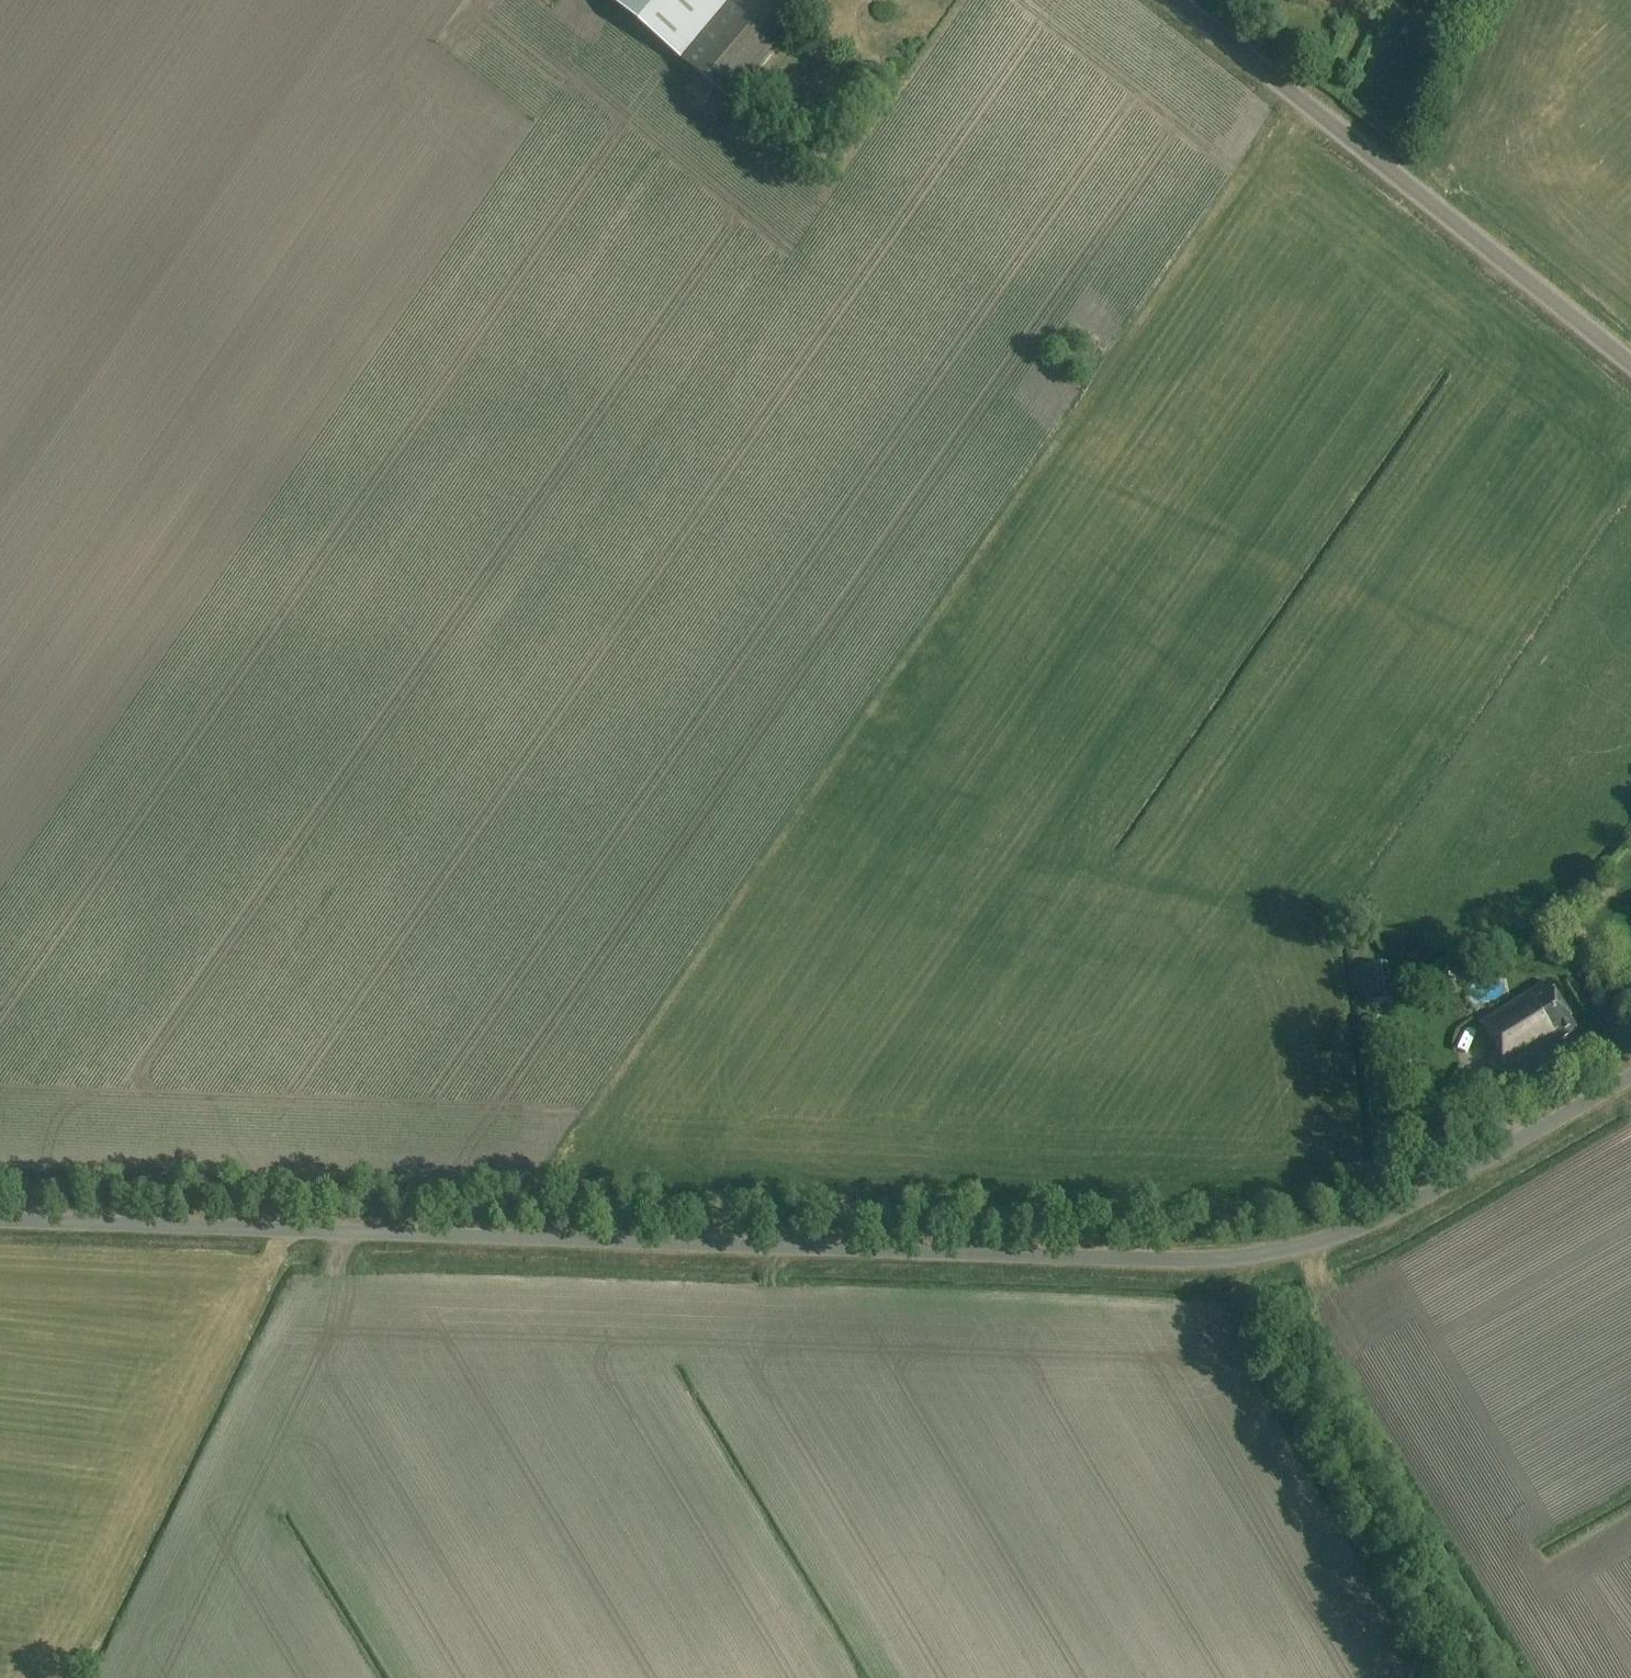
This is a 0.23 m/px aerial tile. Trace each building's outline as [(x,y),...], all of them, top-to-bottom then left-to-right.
[(734,105),(821,0),(608,0),(734,105)] [(1481,1025),(1511,1072),(1578,1029),(1549,983),(1481,1025)]
